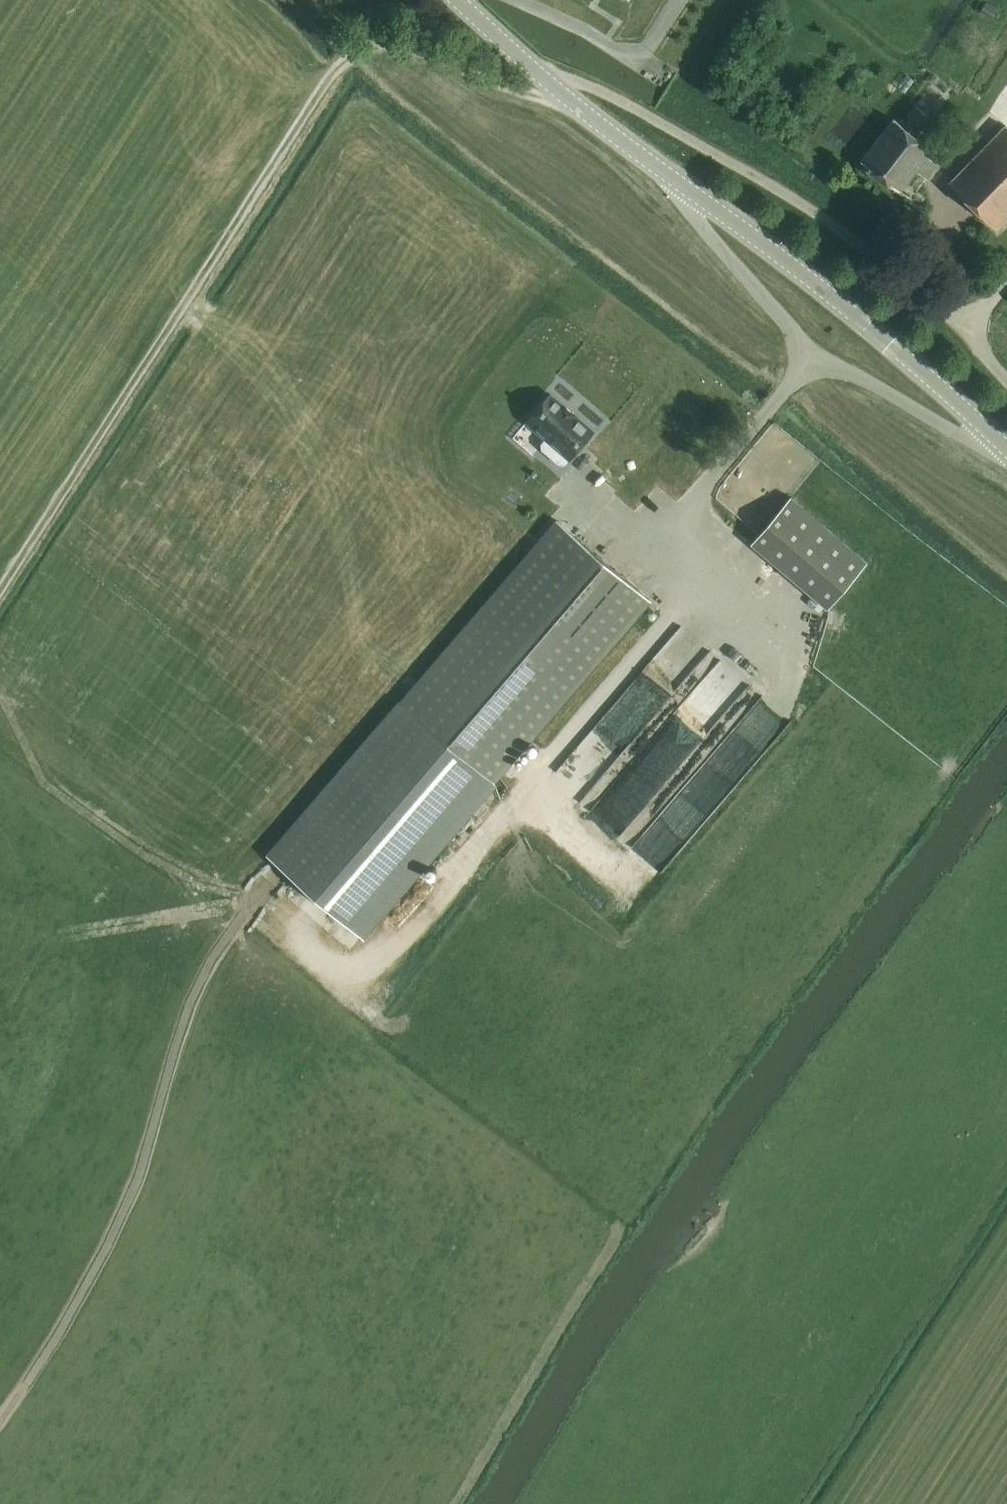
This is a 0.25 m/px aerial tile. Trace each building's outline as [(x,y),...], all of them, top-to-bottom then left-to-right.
[(915,135),(930,116),(916,105),(901,124),(893,118),(861,160),(899,190),(916,169),(926,177),(936,164),(926,156),(932,148),(915,135)] [(1006,216),(1006,129),(1004,126),(949,182),(996,227),(1006,216)] [(560,463),(562,463),(565,463),(593,430),(549,393),(525,421),(545,438),(541,443),(542,448),(560,463)] [(827,607),(866,561),(790,496),(751,542),(827,607)] [(649,599),(558,520),(265,860),(357,939),(491,781),(649,599)] [(673,656),(623,710),(640,725),(690,672),(673,656)] [(718,683),(684,715),(707,739),(744,703),(734,692),(752,674),(739,660),(731,668),(740,677),(725,691),(718,683)] [(692,790),(644,852),(675,876),(794,721),(769,703),(712,778),(693,764),(680,780),(692,790)] [(695,740),(701,734),(684,718),(667,735),(690,758),(702,746),(695,740)] [(613,744),(611,746),(602,737),(570,771),(589,789),(623,753),(613,744)] [(679,764),(682,748),(658,744),(655,760),(679,764)]
